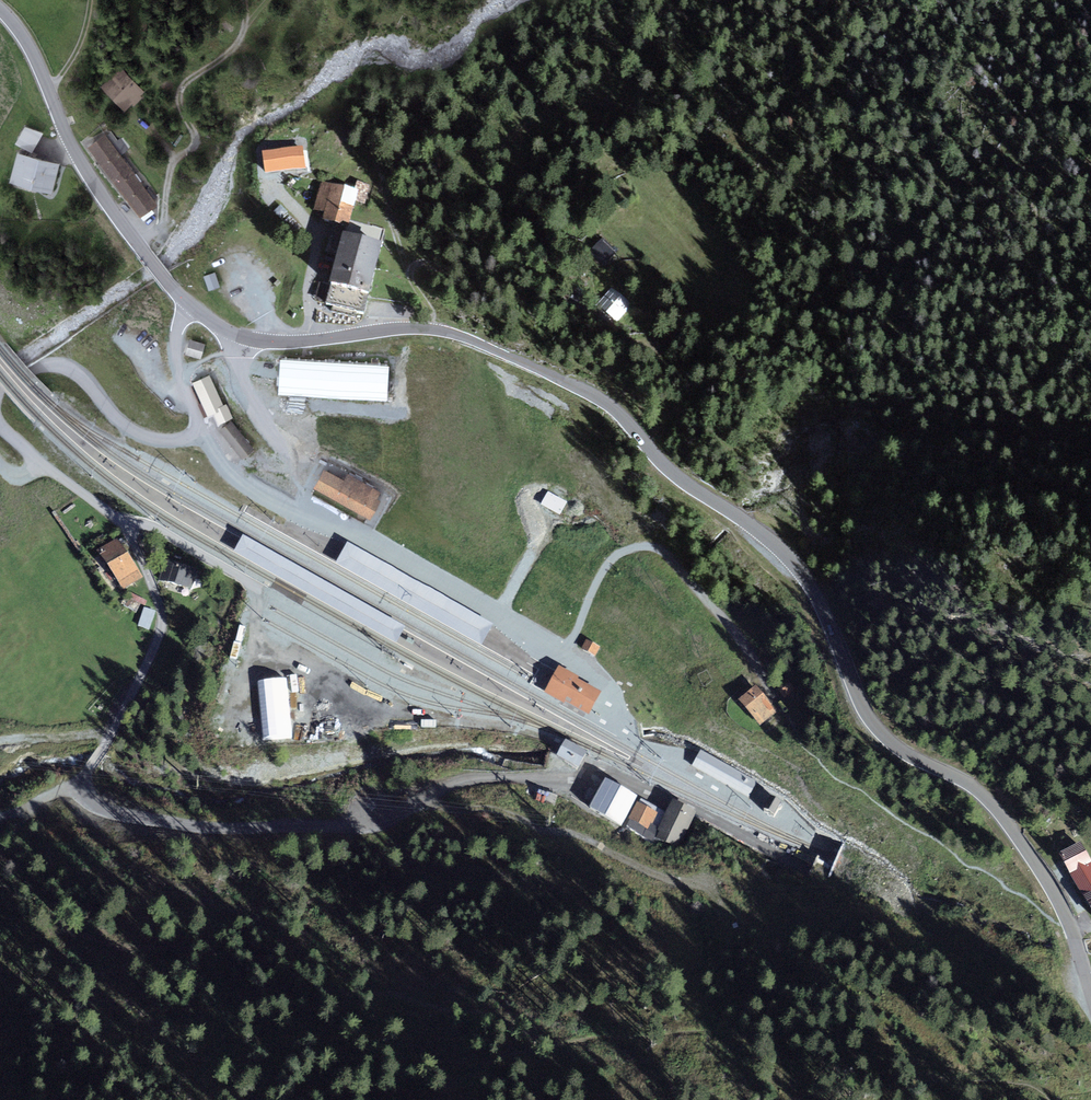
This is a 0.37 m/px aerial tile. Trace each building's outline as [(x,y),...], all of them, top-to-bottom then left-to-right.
[(145,92),(121,68),(100,89),(124,113),(145,92)] [(41,134),(24,125),(14,144),(31,153),(41,134)] [(106,135),(105,134),(87,148),(140,218),(157,205),(119,155),(128,149),(120,139),(118,141),(111,132),(106,135)] [(303,148),(262,155),(265,177),(306,170),(303,148)] [(59,164),(17,154),(9,183),(51,194),(59,164)] [(314,212),(325,215),(323,224),(344,230),(348,231),(351,221),(355,204),(343,201),(346,189),(321,183),(314,212)] [(346,189),(343,201),(355,204),(365,207),(371,186),(357,183),(354,192),(346,189)] [(344,230),(342,241),(380,251),(385,230),(351,221),(348,231),(344,230)] [(383,251),(380,251),(342,241),(329,294),(366,303),(370,304),(383,251)] [(600,241),(589,253),(605,267),(615,255),(600,241)] [(220,288),(215,273),(203,277),(208,292),(220,288)] [(574,287),(565,299),(578,309),(587,296),(574,287)] [(628,308),(610,292),(593,309),(611,326),(628,308)] [(363,318),(366,303),(329,294),(325,309),(363,318)] [(206,345),(190,339),(185,355),(201,361),(206,345)] [(402,358),(415,357),(415,347),(402,347),(402,358)] [(335,363),(280,360),(278,395),(387,401),(389,366),(335,363)] [(394,369),(394,386),(406,386),(406,369),(394,369)] [(209,374),(191,383),(207,416),(213,413),(219,426),(231,420),(209,374)] [(248,443),(231,421),(219,431),(241,459),(253,449),(248,443)] [(344,478),(324,467),(313,487),(370,518),(380,499),(376,497),(380,490),(347,472),(344,478)] [(549,488),(542,501),(561,511),(568,498),(549,488)] [(115,539),(95,552),(121,590),(140,577),(115,539)] [(198,569),(160,558),(154,579),(192,590),(198,569)] [(139,621),(151,624),(157,606),(146,602),(139,621)] [(748,659),(730,673),(744,690),(761,675),(748,659)] [(577,682),(559,672),(553,683),(546,695),(587,718),(599,696),(576,684),(577,682)] [(775,689),(785,700),(795,691),(786,680),(775,689)] [(757,689),(739,705),(760,729),(778,713),(757,689)] [(587,754),(564,743),(557,757),(579,769),(587,754)] [(636,798),(606,782),(591,810),(621,826),(636,798)] [(696,815),(673,802),(656,834),(679,846),(696,815)] [(1059,853),(1090,906),(1090,859),(1080,840),(1059,853)] [(740,915),(726,920),(732,935),(746,930),(740,915)]
